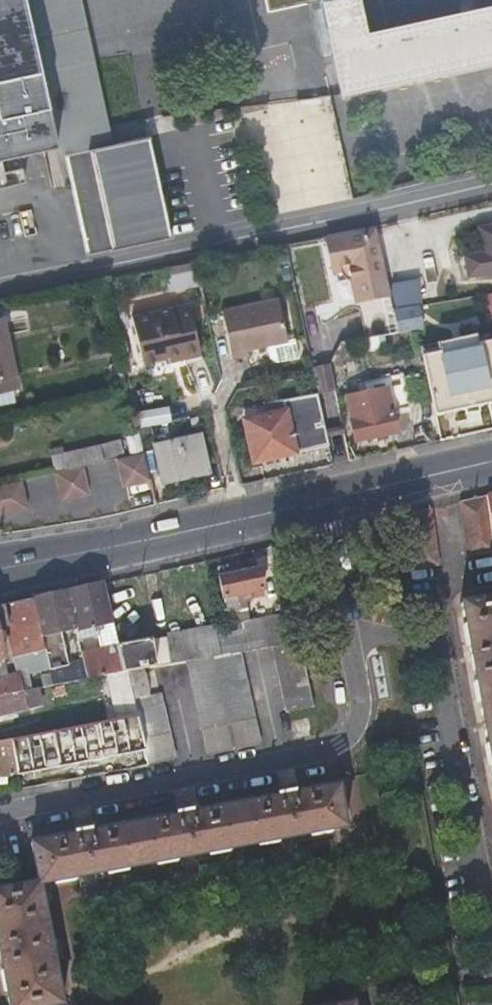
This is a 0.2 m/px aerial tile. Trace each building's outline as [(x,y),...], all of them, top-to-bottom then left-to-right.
[(52,153),(18,0),(0,0),(0,191),(27,186),(22,158),(52,153)] [(49,73),(85,66),(70,0),(33,0),(49,73)] [(363,19),(359,0),(266,0),(268,11),(321,0),(327,27),(363,19)] [(366,31),(363,19),(327,27),(341,93),(491,62),(491,5),(366,31)] [(94,63),(85,66),(103,146),(113,144),(94,63)] [(172,237),(150,137),(113,144),(103,146),(85,66),(49,73),(91,255),(172,237)] [(260,213),(342,203),(328,96),(246,106),(260,213)] [(469,265),(471,275),(491,271),(491,225),(481,227),(486,251),(467,255),(469,265)] [(390,293),(376,226),(329,235),(335,265),(355,262),(363,299),(390,293)] [(161,267),(164,289),(186,287),(184,265),(161,267)] [(247,348),(267,344),(288,340),(280,298),(223,309),(231,357),(248,354),(247,348)] [(144,362),(163,358),(170,357),(183,355),(185,359),(202,355),(191,304),(134,316),(144,362)] [(393,310),(394,316),(396,323),(419,319),(417,305),(393,310)] [(0,319),(0,389),(18,386),(3,318),(0,319)] [(421,356),(434,416),(464,409),(478,406),(491,403),(491,341),(421,356)] [(314,389),(328,389),(328,365),(314,365),(314,389)] [(346,397),(355,442),(397,433),(390,400),(407,397),(404,385),(346,397)] [(256,444),(260,462),(329,446),(318,393),(282,400),(285,414),(244,423),(249,446),(256,444)] [(135,426),(166,421),(164,406),(133,410),(135,426)] [(478,406),(464,409),(465,414),(479,411),(478,406)] [(206,473),(202,454),(198,435),(154,446),(162,482),(206,473)] [(110,453),(109,449),(108,446),(101,447),(100,441),(51,452),(56,471),(57,471),(85,465),(104,461),(103,454),(110,453)] [(256,444),(249,446),(253,463),(260,462),(256,444)] [(143,452),(118,457),(125,486),(149,481),(143,452)] [(85,465),(57,471),(63,499),(91,493),(85,465)] [(0,483),(0,513),(30,507),(23,478),(0,483)] [(485,495),(456,501),(467,558),(491,553),(491,536),(485,495)] [(426,508),(398,514),(402,530),(412,575),(439,570),(426,508)] [(233,594),(234,598),(235,602),(249,599),(248,596),(260,593),(255,568),(244,570),(237,572),(216,577),(220,596),(233,594)] [(104,582),(64,591),(74,628),(74,630),(105,623),(107,631),(114,629),(104,582)] [(64,591),(31,598),(43,648),(48,667),(48,669),(63,666),(55,631),(74,628),(64,591)] [(486,597),(462,602),(491,767),(491,596),(486,597)] [(0,605),(0,625),(5,624),(13,655),(43,648),(31,598),(0,605)] [(272,647),(279,646),(274,621),(241,627),(243,638),(245,652),(272,647)] [(219,643),(216,629),(183,635),(152,640),(157,668),(187,663),(222,656),(219,643)] [(222,656),(241,653),(245,652),(243,638),(219,643),(222,656)] [(124,674),(130,673),(144,670),(157,668),(152,640),(118,646),(124,674)] [(312,708),(305,675),(299,643),(283,645),(279,646),(272,647),(288,713),(312,708)] [(87,681),(124,674),(118,646),(80,653),(87,681)] [(254,719),(241,653),(222,656),(187,663),(201,731),(254,719)] [(134,687),(136,698),(149,695),(144,670),(130,673),(134,687)] [(70,674),(71,679),(72,684),(84,682),(82,671),(70,674)] [(20,694),(16,674),(0,677),(0,698),(20,694)] [(0,698),(0,716),(44,707),(41,690),(20,694),(0,698)] [(136,698),(140,716),(145,736),(172,731),(164,692),(149,695),(136,698)] [(120,719),(12,739),(17,764),(145,739),(145,736),(140,716),(120,719)] [(1,777),(19,773),(17,764),(12,739),(0,742),(0,774),(1,777)] [(32,843),(39,882),(343,826),(336,785),(295,793),(294,790),(278,793),(279,796),(193,812),(192,810),(178,813),(178,815),(91,831),(91,829),(74,833),(74,835),(32,843)] [(59,1003),(39,882),(0,889),(0,957),(9,1004),(48,1004),(59,1003)]
